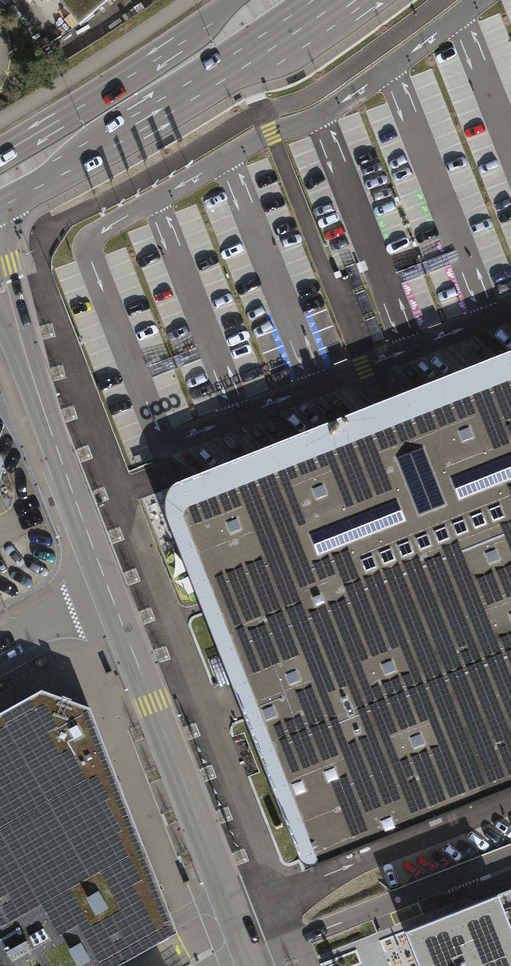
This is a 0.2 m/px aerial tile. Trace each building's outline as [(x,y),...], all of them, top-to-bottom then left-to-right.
[(79,24),(107,0),(58,0),(79,24)] [(254,706),(299,821),(286,826),(303,870),(510,789),(510,377),(426,410),(424,404),(367,427),(369,434),(177,509),(245,682),(239,684),(248,709),(254,706)] [(89,709),(41,691),(0,714),(0,965),(116,965),(177,932),(173,921),(142,842),(91,751),(103,745),(89,709)] [(419,965),(510,965),(510,889),(405,931),(419,965)]
